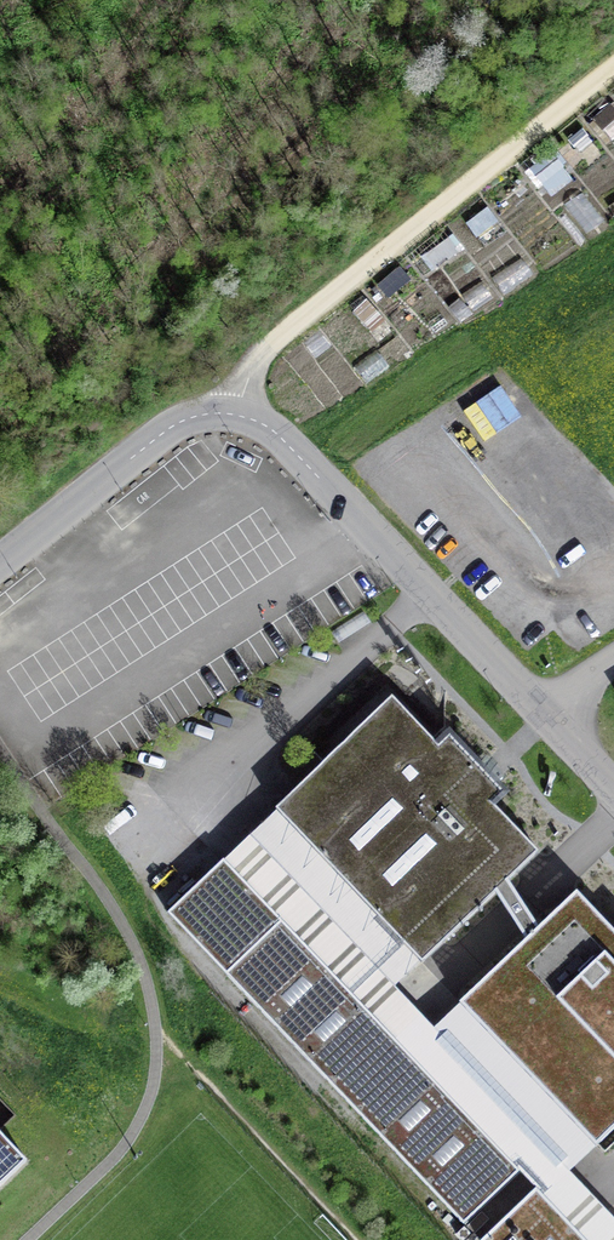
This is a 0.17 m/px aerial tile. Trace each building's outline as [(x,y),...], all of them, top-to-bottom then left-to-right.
[(439,747),(393,698),(276,808),(422,962),(539,852),(491,802),(496,797),(485,786),(491,780),(486,775),(481,770),(476,775),(444,742),(439,747)] [(520,1170),(224,860),(168,913),(464,1223),(520,1170)] [(577,892),(460,1003),(596,1145),(613,1128),(613,931),(577,892)] [(27,1161),(0,1133),(0,1186),(27,1161)] [(536,1188),(482,1239),(586,1239),(536,1188)]
